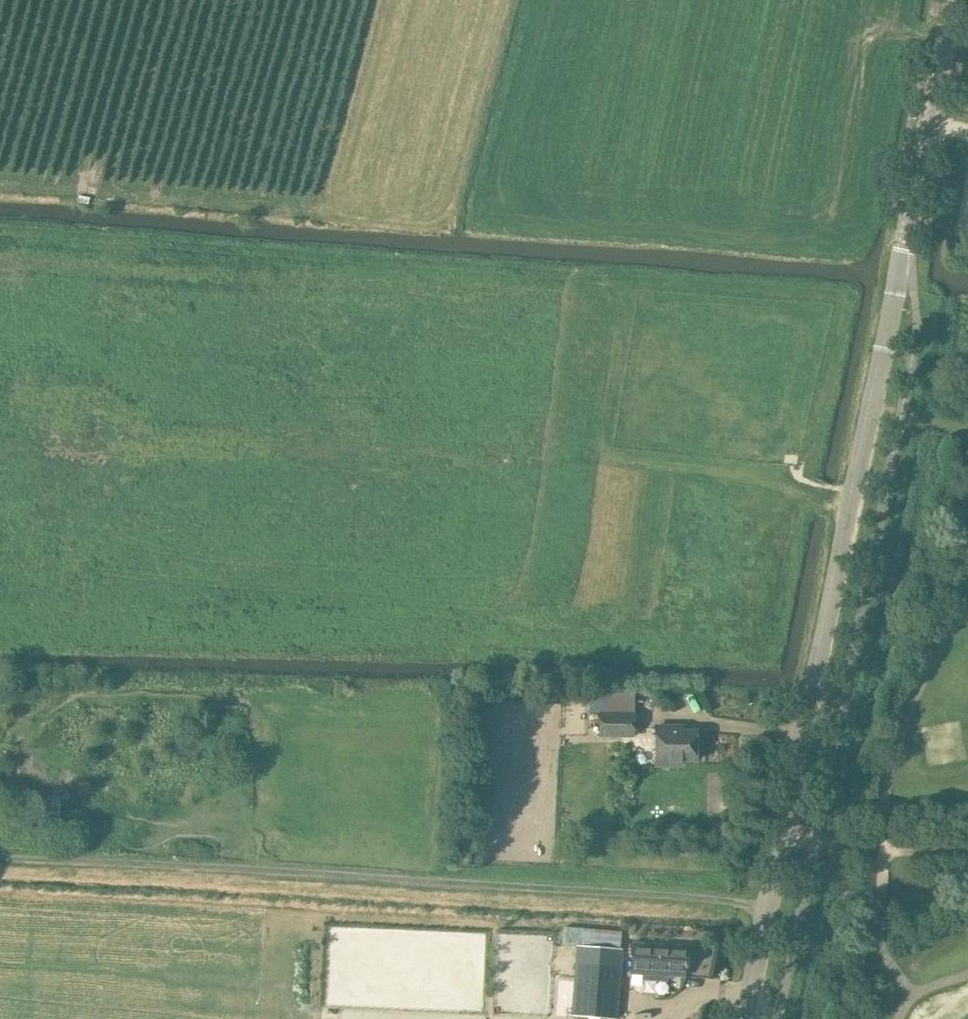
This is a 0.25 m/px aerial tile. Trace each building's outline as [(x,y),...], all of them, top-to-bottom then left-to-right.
[(564,691),(564,705),(585,705),(585,691),(564,691)] [(634,696),(598,696),(598,737),(635,737),(634,696)] [(677,728),(655,728),(655,766),(681,766),(681,761),(696,761),(696,754),(702,750),(702,742),(696,738),(696,733),(677,733),(677,728)] [(573,1014),(615,1017),(622,932),(563,927),(562,946),(579,947),(573,1014)] [(658,981),(658,975),(685,977),(687,947),(633,943),(631,973),(642,974),(642,980),(658,981)]
